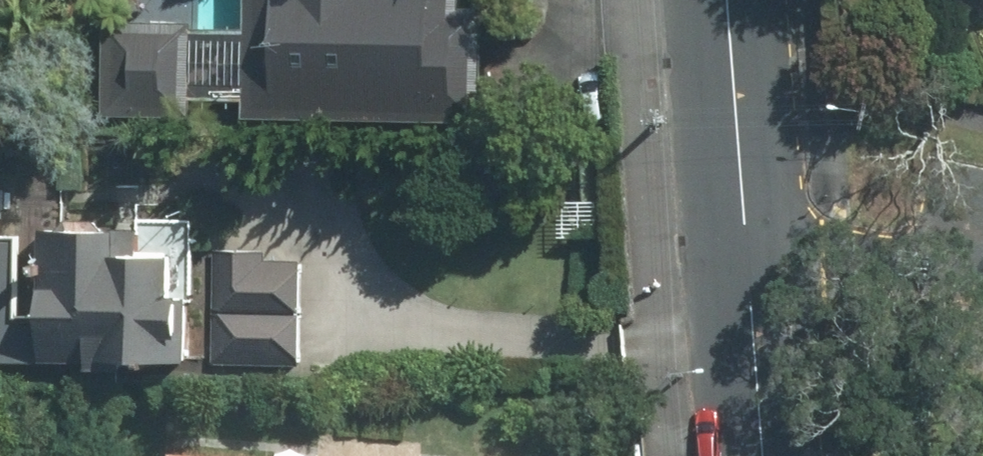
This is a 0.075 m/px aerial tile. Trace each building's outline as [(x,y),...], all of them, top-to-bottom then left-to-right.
[(237,120),(477,122),(478,15),(457,14),(457,0),(238,0),(237,120)] [(188,29),(96,27),(94,123),(185,125),(188,29)] [(135,229),(39,229),(39,361),(177,361),(177,255),(135,255),(135,229)] [(0,240),(0,363),(10,363),(11,240),(0,240)] [(263,251),(211,250),(210,311),(296,312),(297,260),(263,260),(263,251)] [(296,366),(296,316),(210,315),(210,365),(296,366)]
